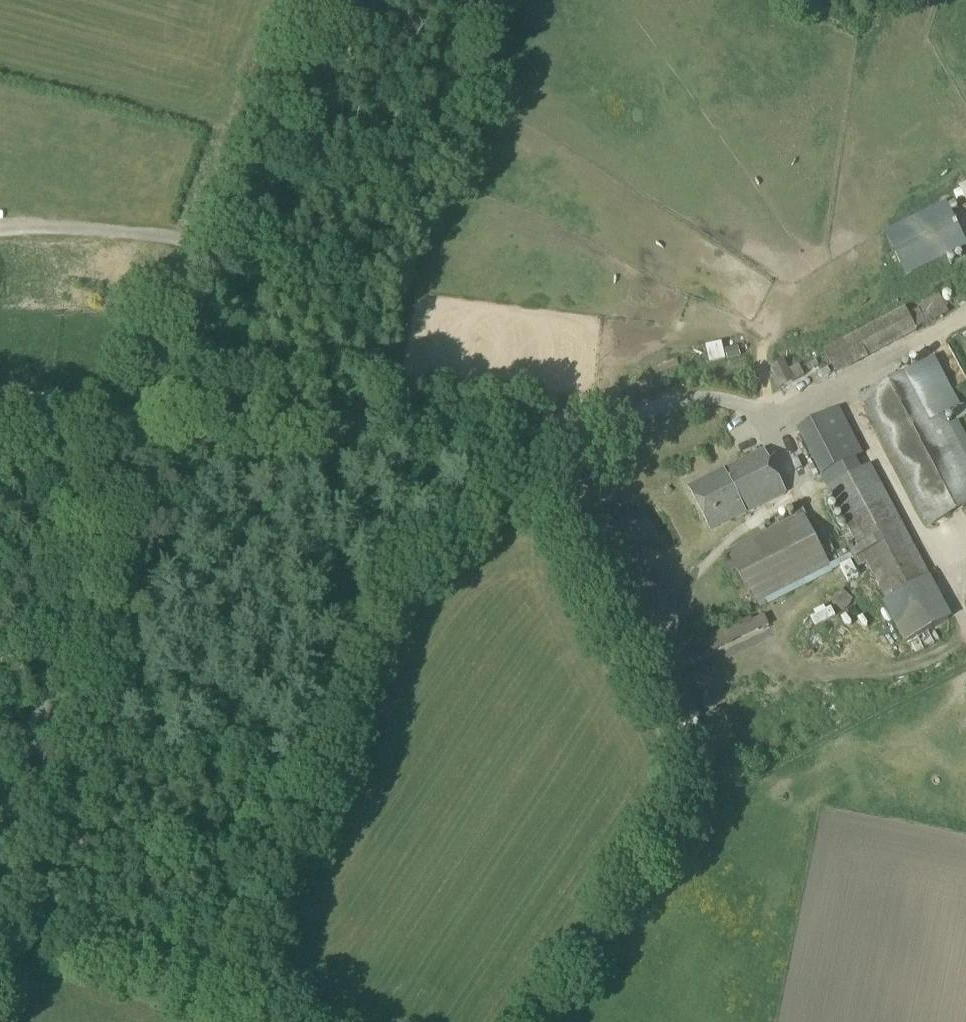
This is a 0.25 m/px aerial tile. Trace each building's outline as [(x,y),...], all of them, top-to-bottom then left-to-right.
[(952,176),(961,199),(965,197),(965,171),(952,176)] [(947,203),(886,233),(907,275),(965,246),(965,241),(947,203)] [(965,303),(965,283),(951,291),(959,307),(965,303)] [(917,330),(949,314),(940,296),(922,305),(923,308),(920,309),(920,310),(910,315),(906,308),(852,335),(824,350),(836,375),(919,333),(917,330)] [(726,348),(728,359),(740,356),(738,346),(726,348)] [(958,419),(948,424),(942,413),(960,404),(936,357),(917,367),(861,397),(929,526),(965,507),(965,434),(958,419)] [(877,483),(863,455),(839,408),(797,429),(821,476),(837,504),(888,600),(882,603),(904,644),(951,618),(930,578),(879,482),(877,483)] [(85,460),(86,460),(88,453),(81,450),(80,451),(78,457),(78,458),(85,460)] [(732,521),(786,493),(764,450),(710,478),(710,477),(689,488),(711,531),(732,521)] [(826,570),(821,560),(802,523),(802,522),(799,516),(750,540),(754,547),(731,559),(750,596),(755,605),(826,570)] [(844,611),(851,601),(839,592),(832,601),(844,611)] [(821,626),(839,618),(831,600),(813,607),(821,626)]
